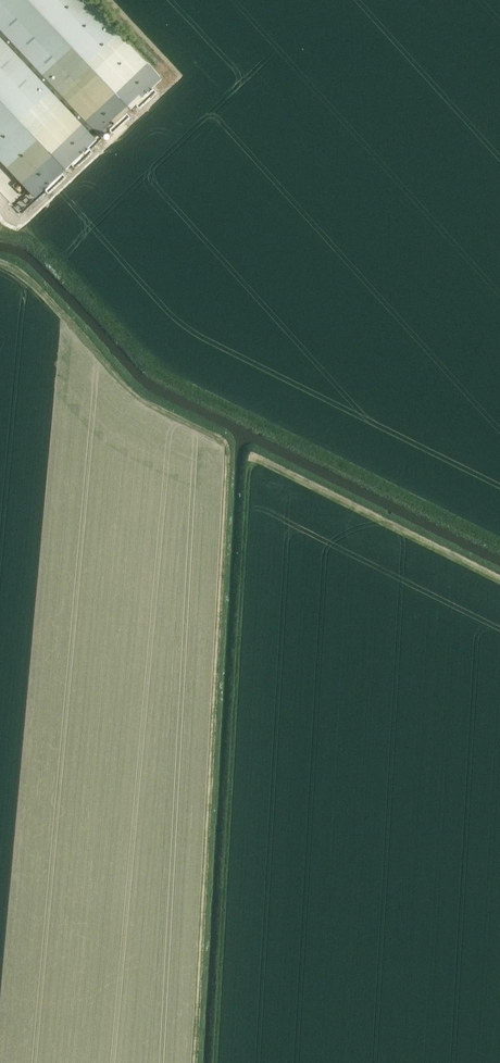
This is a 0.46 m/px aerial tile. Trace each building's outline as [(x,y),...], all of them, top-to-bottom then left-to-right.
[(89,0),(0,0),(0,33),(99,134),(160,77),(89,0)] [(103,138),(99,134),(0,33),(0,159),(38,200),(103,138)]
